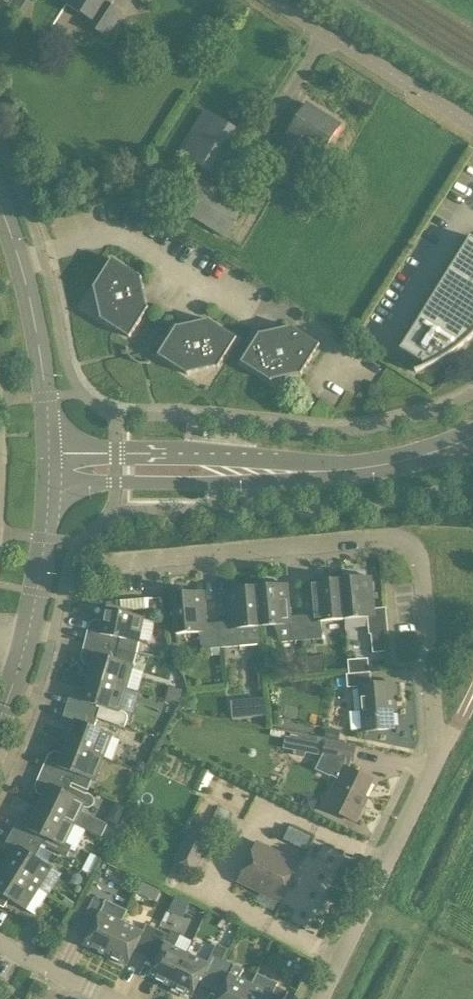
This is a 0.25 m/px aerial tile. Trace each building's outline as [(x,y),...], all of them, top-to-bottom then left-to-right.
[(20,23),(30,6),(20,0),(15,0),(6,15),(20,23)] [(121,13),(108,5),(111,0),(68,0),(67,2),(92,18),(88,23),(107,35),(121,13)] [(322,154),(341,124),(308,104),(289,134),(290,134),(276,157),(296,170),(311,147),(322,154)] [(179,152),(211,172),(237,130),(205,110),(179,152)] [(178,206),(226,237),(245,206),(197,176),(178,206)] [(470,236),(400,349),(420,361),(421,359),(425,367),(415,370),(415,372),(427,367),(447,356),(466,342),(472,335),(472,238),(470,236)] [(99,320),(129,339),(147,308),(146,308),(140,279),(141,278),(111,259),(92,289),(93,289),(100,319),(99,320)] [(217,368),(218,369),(236,339),(206,320),(205,321),(177,327),(176,326),(157,356),(187,375),(188,374),(217,368)] [(300,375),(319,345),(289,327),(288,328),(260,334),(259,334),(240,363),(270,382),(271,381),(299,375),(300,375)] [(386,608),(374,609),(371,577),(341,579),(344,619),(368,617),(369,634),(388,633),(386,608)] [(301,615),(304,640),(322,638),(321,621),(344,619),(341,579),(310,582),(313,614),(301,615)] [(281,642),(285,642),(304,640),(301,615),(290,616),(287,584),(257,587),(260,627),(261,626),(275,625),(281,642)] [(218,623),(220,647),(263,644),(261,626),(260,627),(257,587),(226,589),(229,622),(218,623)] [(203,591),(172,594),(176,634),(200,632),(201,649),(220,647),(218,623),(206,624),(203,591)] [(148,606),(149,608),(154,612),(161,612),(160,598),(148,599),(148,606)] [(105,610),(102,627),(89,625),(85,641),(137,654),(144,617),(105,610)] [(81,658),(94,661),(89,678),(126,689),(137,654),(85,641),(81,658)] [(220,647),(211,648),(212,656),(220,655),(220,647)] [(362,687),(364,710),(350,711),(352,729),(367,728),(367,732),(397,728),(393,696),(397,696),(396,682),(373,685),(372,673),(348,676),(350,689),(362,687)] [(84,695),(72,691),(66,707),(97,717),(98,717),(125,726),(127,718),(128,714),(124,711),(120,710),(126,689),(89,678),(84,695)] [(179,703),(181,690),(170,687),(167,700),(179,703)] [(254,699),(256,717),(268,716),(267,698),(254,699)] [(186,702),(181,699),(176,710),(181,712),(186,702)] [(61,723),(73,727),(67,744),(103,758),(112,735),(94,728),(97,717),(66,707),(61,723)] [(327,729),(325,739),(328,740),(337,741),(339,731),(327,729)] [(287,746),(289,750),(297,751),(299,740),(291,738),(288,740),(287,746)] [(326,758),(319,771),(332,778),(333,777),(342,781),(329,808),(360,823),(367,809),(364,808),(376,782),(351,770),(353,766),(354,761),(357,762),(360,747),(341,743),(341,742),(337,741),(328,740),(324,757),(326,758)] [(60,760),(48,755),(42,771),(72,784),(73,782),(88,789),(92,780),(94,781),(103,758),(67,744),(60,760)] [(138,762),(134,770),(143,773),(146,765),(138,762)] [(35,786),(46,792),(39,807),(74,825),(83,805),(87,807),(91,807),(93,805),(95,802),(95,798),(92,795),(87,792),(87,794),(71,786),(72,784),(42,771),(35,786)] [(116,804),(107,820),(116,825),(125,808),(116,804)] [(31,823),(19,817),(11,832),(51,854),(52,853),(41,846),(43,843),(68,856),(73,845),(66,841),(74,825),(39,807),(31,823)] [(218,807),(212,819),(225,826),(231,813),(218,807)] [(3,846),(14,853),(5,868),(38,888),(51,867),(35,857),(38,852),(49,858),(51,854),(11,832),(3,846)] [(196,870),(209,844),(188,834),(175,860),(196,870)] [(281,903),(300,864),(257,843),(238,882),(281,903)] [(95,866),(98,859),(99,858),(91,854),(87,862),(95,866)] [(9,899),(26,909),(38,888),(5,868),(0,876),(0,906),(3,908),(9,899)] [(80,925),(91,931),(81,951),(103,961),(118,929),(119,929),(128,909),(106,899),(104,902),(94,897),(80,925)] [(168,912),(182,919),(189,904),(175,897),(168,912)] [(124,972),(133,954),(144,959),(159,929),(147,923),(139,939),(119,929),(118,929),(103,961),(124,972)] [(155,965),(146,983),(167,993),(183,961),(192,941),(181,935),(182,934),(172,930),(170,934),(159,929),(144,959),(155,965)] [(197,985),(209,991),(223,960),(212,954),(204,971),(183,961),(167,993),(180,998),(190,998),(197,985)] [(218,998),(244,998),(248,992),(227,982),(235,965),(223,960),(209,991),(220,996),(218,998)]
